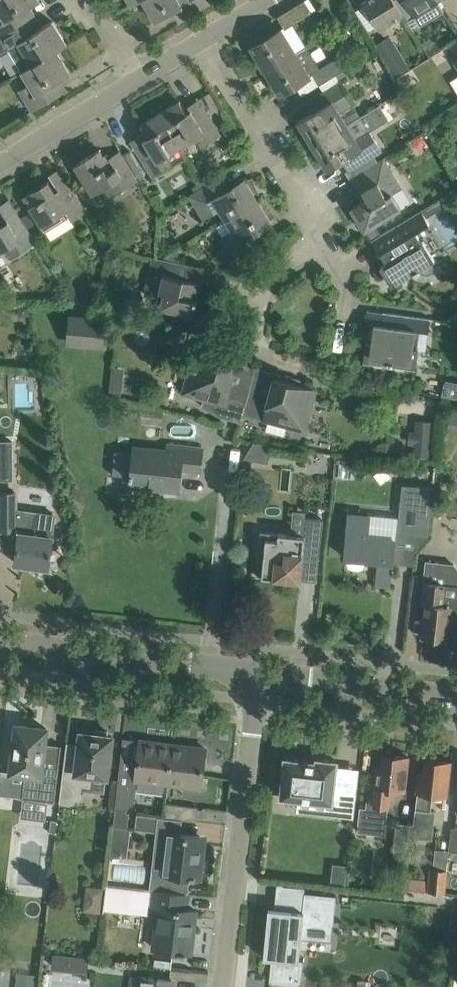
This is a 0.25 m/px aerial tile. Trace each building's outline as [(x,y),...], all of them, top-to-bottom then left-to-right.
[(40,0),(0,0),(0,15),(4,21),(0,23),(0,37),(1,38),(25,23),(19,12),(40,0)] [(156,21),(183,5),(189,15),(213,0),(143,0),(156,21)] [(312,11),(305,0),(278,16),(285,29),(312,12),(312,11)] [(395,0),(365,0),(363,1),(379,28),(403,13),(395,0)] [(437,0),(404,0),(414,16),(438,1),(437,0)] [(31,65),(57,50),(67,44),(52,20),(32,33),(25,23),(1,38),(8,50),(18,44),(31,65)] [(267,70),(296,52),(281,28),(252,46),(267,70)] [(390,36),(376,45),(396,77),(410,68),(390,36)] [(429,56),(443,48),(438,41),(428,39),(421,43),(429,56)] [(319,85),(336,74),(346,68),(339,56),(320,68),(306,46),(296,52),(267,70),(281,94),(313,74),(319,85)] [(50,86),(71,73),(57,50),(31,65),(21,71),(29,84),(20,89),(19,89),(18,89),(25,101),(26,101),(32,111),(56,96),(50,86)] [(311,143),(347,121),(340,110),(353,102),(340,81),(314,97),(321,107),(298,121),(311,143)] [(202,147),(204,145),(221,135),(202,103),(187,112),(180,100),(160,112),(181,145),(196,136),(202,147)] [(166,154),(181,145),(160,112),(141,124),(148,135),(133,145),(152,176),(172,163),(166,154)] [(368,127),(367,127),(360,116),(348,123),(347,121),(311,143),(328,170),(350,156),(357,166),(382,150),(368,127)] [(407,145),(403,136),(387,145),(392,153),(407,145)] [(138,178),(131,167),(121,150),(109,157),(112,161),(109,163),(100,149),(75,164),(92,192),(103,185),(109,196),(138,178)] [(447,159),(452,168),(456,165),(456,162),(453,155),(447,159)] [(365,230),(382,220),(402,208),(387,184),(397,178),(384,157),(350,179),(359,194),(363,191),(367,198),(351,208),(365,230)] [(207,184),(209,183),(216,179),(209,168),(200,173),(207,184)] [(253,178),(246,180),(245,177),(223,191),(216,179),(209,183),(207,184),(189,195),(203,218),(221,208),(227,219),(258,200),(257,197),(260,195),(253,178)] [(86,209),(82,203),(72,186),(62,192),(59,188),(55,190),(49,180),(23,196),(40,224),(65,209),(71,219),(86,209)] [(422,210),(378,236),(371,240),(379,253),(386,249),(392,259),(380,267),(392,286),(415,272),(416,274),(420,271),(419,270),(420,269),(422,271),(423,273),(426,273),(428,274),(430,273),(432,271),(433,270),(434,267),(433,266),(431,262),(435,260),(423,241),(422,241),(416,232),(430,223),(426,217),(449,203),(444,196),(422,210)] [(262,201),(260,203),(258,200),(227,219),(234,229),(221,237),(227,246),(218,251),(227,266),(261,245),(254,233),(272,222),(270,219),(275,215),(262,201)] [(31,233),(21,217),(10,223),(4,213),(0,215),(0,248),(3,246),(10,257),(36,241),(31,233)] [(178,251),(163,259),(179,263),(178,251)] [(204,268),(185,264),(179,263),(163,259),(154,257),(147,287),(165,291),(162,306),(194,313),(198,299),(195,298),(199,282),(201,283),(204,268)] [(65,290),(72,300),(76,298),(69,287),(65,290)] [(29,303),(17,305),(19,317),(31,315),(29,303)] [(429,332),(431,318),(383,312),(382,324),(374,323),(372,343),(366,342),(363,363),(416,370),(421,331),(429,332)] [(105,347),(107,318),(69,316),(68,345),(105,347)] [(252,386),(250,386),(232,381),(237,362),(219,357),(219,356),(216,352),(209,350),(205,353),(199,352),(196,363),(194,363),(193,367),(195,368),(194,371),(189,370),(183,393),(224,404),(221,417),(242,422),(244,415),(250,390),(252,386)] [(244,415),(287,426),(305,431),(317,389),(299,384),(301,379),(287,375),(286,380),(274,377),(269,395),(250,390),(244,415)] [(449,378),(445,389),(456,392),(456,380),(449,378)] [(432,433),(433,422),(416,421),(415,432),(410,431),(409,444),(414,445),(413,456),(430,457),(431,446),(436,447),(438,434),(432,433)] [(254,442),(244,459),(269,463),(272,444),(254,442)] [(202,447),(182,445),(169,444),(168,452),(134,449),(131,478),(132,478),(131,484),(179,489),(182,461),(201,463),(202,447)] [(405,485),(400,532),(430,535),(435,487),(405,485)] [(1,492),(1,530),(16,530),(16,527),(20,527),(18,543),(15,563),(49,567),(51,547),(53,536),(56,513),(16,508),(16,492),(1,492)] [(392,566),(395,538),(398,515),(371,512),(371,519),(350,517),(348,538),(346,558),(378,561),(376,585),(390,586),(392,566)] [(260,548),(259,548),(256,575),(301,580),(303,559),(319,561),(323,519),(306,517),(304,535),(278,533),(278,534),(260,548)] [(427,561),(426,561),(424,583),(422,603),(426,603),(423,637),(448,640),(450,623),(455,624),(456,617),(456,618),(456,567),(454,564),(427,561)] [(10,787),(11,777),(24,778),(22,798),(55,802),(62,748),(45,746),(47,728),(17,724),(11,772),(0,770),(0,793),(10,787)] [(91,786),(92,774),(107,776),(112,736),(108,736),(108,731),(95,730),(95,734),(81,732),(77,766),(64,765),(60,801),(74,802),(74,798),(80,798),(82,785),(91,786)] [(116,808),(113,827),(128,829),(130,815),(126,810),(134,802),(137,779),(169,783),(170,776),(173,744),(155,742),(155,746),(143,744),(143,740),(141,740),(139,756),(122,754),(119,774),(116,802),(116,808)] [(170,776),(169,783),(185,785),(201,787),(206,748),(173,744),(172,751),(170,776)] [(360,807),(359,819),(371,821),(387,823),(390,801),(391,789),(405,791),(407,777),(409,757),(383,754),(382,768),(377,767),(375,786),(369,785),(366,807),(360,807)] [(327,813),(354,816),(357,787),(334,785),(336,763),(337,760),(334,760),(320,759),(320,758),(317,758),(317,761),(317,762),(285,758),(285,760),(282,794),(281,794),(281,796),(284,797),(284,796),(328,802),(327,813)] [(448,796),(449,782),(451,762),(425,759),(424,773),(419,772),(417,792),(413,824),(412,836),(432,839),(435,811),(430,810),(432,794),(435,795),(448,796)] [(197,821),(199,806),(167,802),(165,817),(167,817),(197,821)] [(167,817),(165,817),(138,813),(135,828),(165,832),(167,817)] [(412,836),(413,824),(396,823),(394,849),(407,850),(409,836),(412,836)] [(113,827),(112,838),(129,840),(131,829),(128,829),(113,827)] [(151,870),(149,888),(162,890),(188,893),(190,877),(195,878),(196,876),(200,876),(202,857),(198,857),(201,836),(181,834),(169,832),(164,871),(151,870)] [(345,883),(347,866),(334,864),(332,881),(345,883)] [(406,889),(446,893),(447,870),(430,869),(429,880),(407,877),(406,889)] [(106,884),(103,909),(150,915),(150,911),(158,912),(154,948),(179,951),(178,952),(185,953),(186,951),(191,952),(194,932),(191,932),(193,912),(196,913),(196,910),(180,908),(182,893),(162,890),(106,884)] [(268,926),(264,958),(272,959),(270,982),(301,985),(304,960),(299,959),(301,938),(302,922),(334,925),(337,895),(306,893),(304,912),(276,909),(270,908),(268,926)] [(385,914),(384,969),(409,969),(410,915),(385,914)] [(53,954),(52,967),(87,972),(89,958),(53,954)] [(92,972),(55,968),(53,986),(90,986),(92,972)] [(16,986),(38,986),(39,975),(18,972),(16,986)] [(135,986),(171,986),(172,980),(152,978),(137,976),(135,986)]
